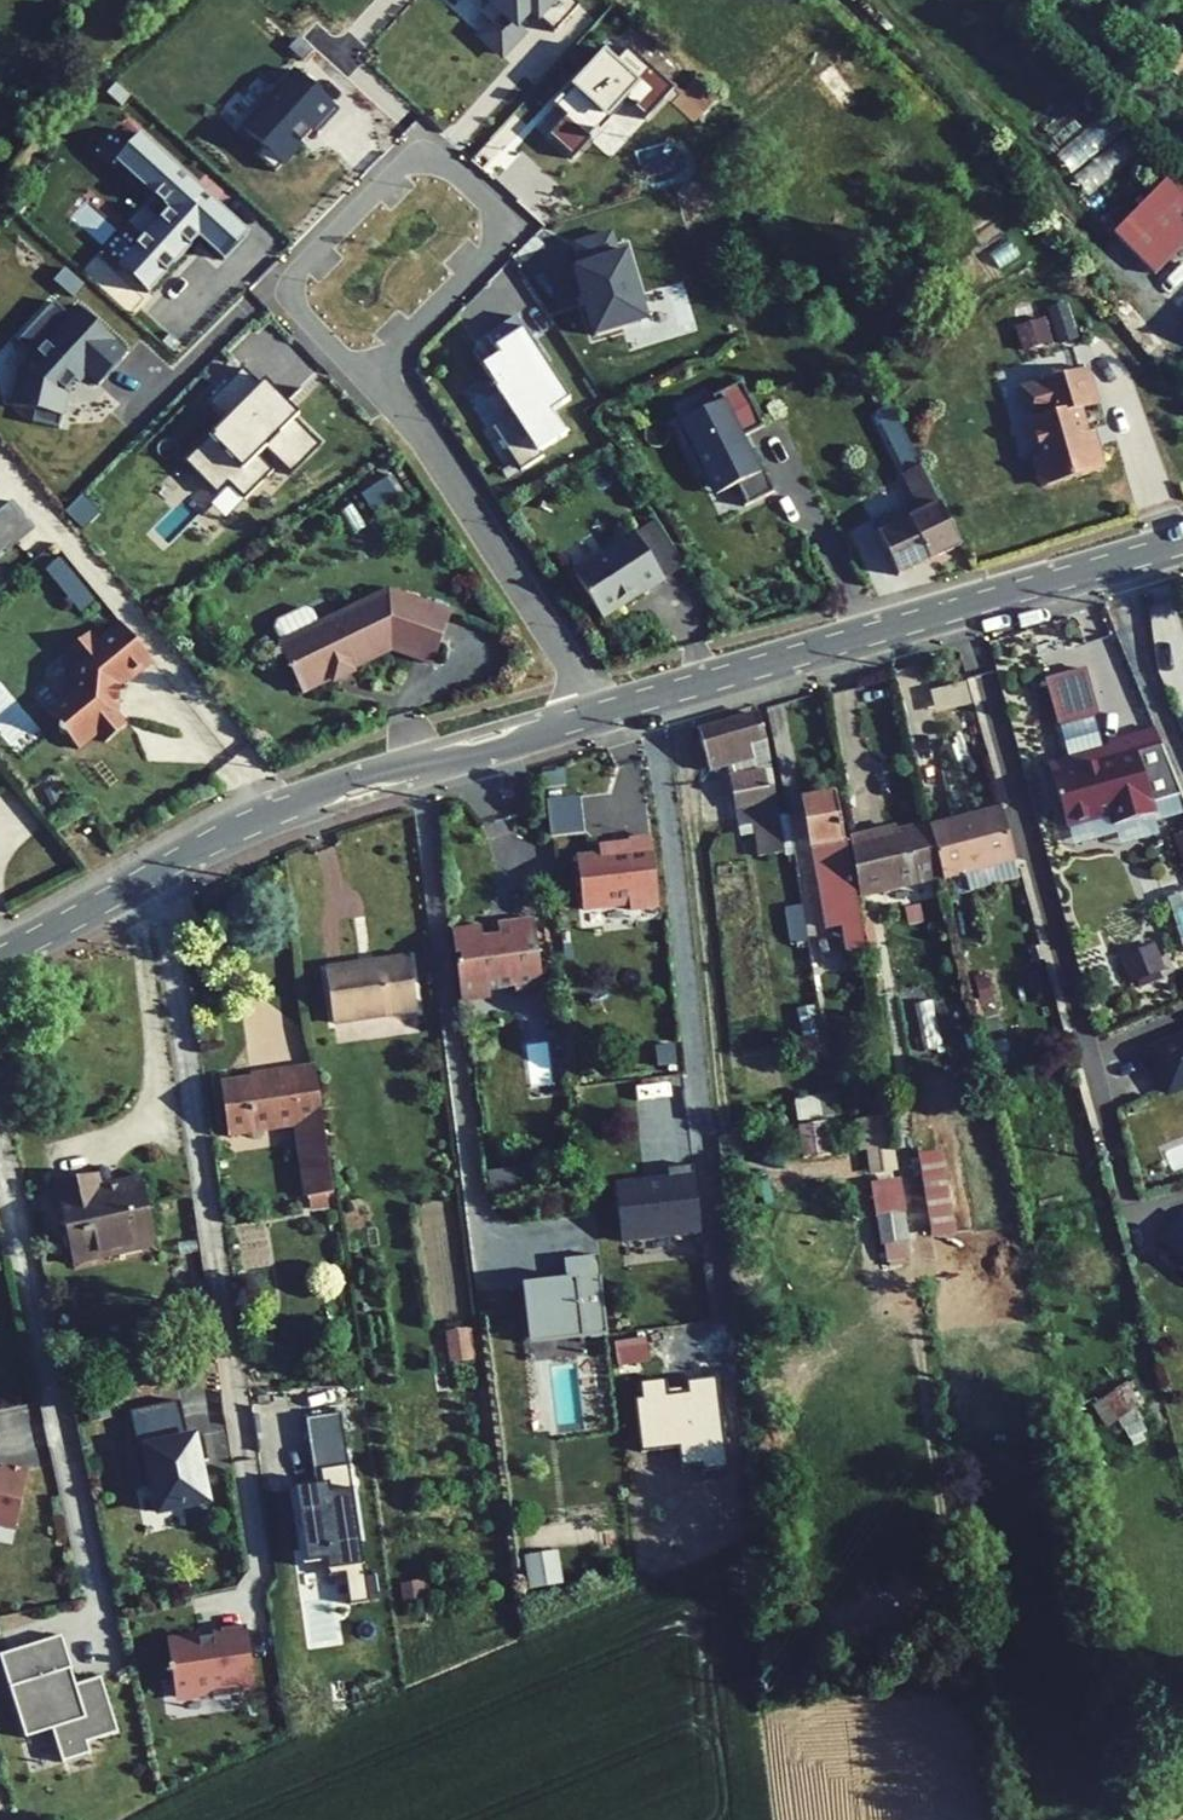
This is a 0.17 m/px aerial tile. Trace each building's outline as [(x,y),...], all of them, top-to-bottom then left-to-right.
[(553,33),(578,6),(572,0),(488,0),(489,1),(478,13),(491,25),(480,36),(501,56),(524,31),(516,24),(528,10),(553,33)] [(562,117),(545,136),(571,160),(624,102),(644,120),(671,90),(629,51),(616,64),(606,53),(552,107),(562,117)] [(816,77),(839,105),(854,93),(830,64),(816,77)] [(295,71),(242,129),(261,147),(254,154),(274,173),(312,131),(316,135),(339,111),(295,71)] [(122,161),(172,206),(118,263),(149,292),(203,238),(224,258),(249,229),(142,136),(122,161)] [(1111,256),(1142,287),(1182,245),(1182,197),(1176,190),(1156,210),(1112,254),(1111,256)] [(1156,210),(1144,198),(1099,241),(1112,254),(1156,210)] [(1061,239),(1067,234),(1050,215),(1044,220),(1061,239)] [(1039,225),(1056,244),(1061,239),(1044,220),(1039,225)] [(579,266),(573,268),(593,336),(646,320),(625,252),(617,255),(610,234),(573,245),(579,266)] [(53,302),(15,343),(32,358),(20,370),(12,405),(34,410),(31,422),(59,428),(67,396),(64,394),(84,372),(99,385),(125,355),(111,342),(113,339),(77,308),(69,317),(53,302)] [(1126,304),(1120,310),(1154,352),(1162,344),(1126,304)] [(1019,350),(1050,340),(1043,315),(1012,325),(1019,350)] [(571,396),(519,316),(486,332),(496,353),(486,362),(513,413),(493,426),(524,472),(569,443),(551,409),(571,396)] [(224,421),(185,460),(218,494),(228,484),(243,500),(272,471),(257,456),(264,449),(290,476),(320,446),(292,418),(296,414),(261,379),(257,383),(242,368),(207,404),(224,421)] [(1050,422),(1032,427),(1040,455),(1032,457),(1039,482),(1046,486),(1099,470),(1102,463),(1097,444),(1091,445),(1080,408),(1097,403),(1087,368),(1039,382),(1050,422)] [(736,484),(746,505),(774,491),(753,449),(747,452),(742,442),(744,440),(742,437),(763,426),(740,382),(718,393),(722,400),(716,403),(673,425),(685,447),(691,444),(705,473),(710,470),(721,491),(736,484)] [(1039,382),(1020,387),(1032,427),(1050,422),(1039,382)] [(718,393),(712,396),(716,403),(722,400),(718,393)] [(889,405),(879,410),(885,423),(896,418),(889,405)] [(871,526),(897,576),(960,545),(896,418),(885,423),(881,425),(905,473),(901,475),(920,513),(909,518),(904,509),(871,526)] [(704,474),(714,495),(721,491),(710,470),(705,473),(691,444),(685,447),(699,476),(704,474)] [(100,513),(81,494),(64,512),(82,531),(100,513)] [(33,528),(11,501),(0,510),(0,556),(33,528)] [(654,520),(632,535),(661,580),(683,566),(654,520)] [(572,573),(601,618),(661,580),(632,535),(572,573)] [(80,616),(95,604),(58,561),(44,573),(80,616)] [(277,644),(300,693),(330,678),(329,676),(348,666),(349,669),(390,649),(432,664),(450,612),(387,591),(317,624),(280,643),(277,644)] [(275,623),(273,629),(280,643),(317,624),(311,611),(305,609),(275,623)] [(150,660),(119,623),(95,642),(87,632),(70,646),(69,655),(75,663),(72,666),(70,689),(72,692),(52,708),(51,716),(58,725),(57,731),(60,733),(64,732),(76,747),(95,732),(103,741),(124,725),(114,713),(117,685),(123,680),(125,682),(150,660)] [(330,678),(332,681),(351,671),(349,669),(348,666),(329,676),(330,678)] [(1083,669),(1044,680),(1057,725),(1096,714),(1083,669)] [(733,811),(748,808),(751,823),(757,856),(784,852),(778,816),(765,741),(757,714),(696,732),(708,771),(726,766),(733,811)] [(1090,765),(1051,776),(1065,826),(1110,814),(1113,825),(1153,814),(1150,803),(1180,794),(1154,729),(1107,742),(1108,747),(1102,749),(1103,755),(1088,759),(1090,765)] [(1102,749),(1048,764),(1051,776),(1090,765),(1088,759),(1103,755),(1102,749)] [(843,839),(834,794),(802,800),(825,931),(844,928),(849,957),(864,954),(845,838),(843,839)] [(733,811),(736,826),(751,823),(748,808),(733,811)] [(1002,814),(1000,808),(964,818),(965,824),(1002,814)] [(793,851),(787,814),(778,816),(784,852),(793,851)] [(965,824),(964,818),(929,827),(940,876),(942,881),(1015,861),(1002,814),(965,824)] [(940,876),(929,827),(927,823),(871,838),(870,832),(849,837),(858,897),(940,876)] [(1182,863),(1182,833),(1173,837),(1182,863)] [(628,904),(629,910),(658,907),(650,838),(628,841),(629,851),(575,858),(582,909),(628,904)] [(808,942),(802,904),(785,906),(791,944),(808,942)] [(514,993),(541,989),(532,918),(496,923),(498,938),(482,940),(480,928),(451,932),(454,956),(459,956),(460,963),(455,964),(459,1000),(489,996),(489,988),(513,985),(514,993)] [(1162,969),(1152,943),(1120,955),(1130,981),(1162,969)] [(332,1023),(416,1011),(408,957),(324,969),(332,1023)] [(973,978),(992,1061),(1006,1057),(987,975),(973,978)] [(1147,1049),(1165,1092),(1182,1085),(1182,1035),(1147,1049)] [(802,1042),(804,1054),(824,1051),(822,1039),(802,1042)] [(296,1125),(307,1197),(326,1194),(333,1193),(314,1067),(288,1071),(288,1074),(219,1084),(227,1135),(296,1125)] [(798,1121),(833,1116),(830,1094),(795,1100),(798,1121)] [(885,1117),(854,1121),(858,1151),(865,1150),(868,1169),(892,1166),(885,1117)] [(802,1159),(826,1156),(823,1132),(799,1135),(802,1159)] [(614,1185),(621,1241),(673,1234),(673,1237),(700,1233),(692,1165),(666,1168),(667,1179),(614,1185)] [(139,1180),(99,1189),(96,1176),(97,1174),(51,1184),(52,1186),(54,1185),(72,1266),(74,1265),(74,1262),(108,1255),(106,1247),(154,1237),(141,1176),(139,1177),(139,1180)] [(307,1197),(309,1211),(328,1208),(326,1194),(307,1197)] [(884,1245),(886,1261),(909,1258),(903,1213),(877,1217),(881,1245),(884,1245)] [(1170,1229),(1182,1242),(1182,1215),(1170,1229)] [(608,1335),(598,1256),(563,1260),(565,1279),(521,1285),(527,1336),(579,1330),(580,1339),(608,1335)] [(443,1329),(446,1361),(472,1359),(469,1327),(443,1329)] [(579,1330),(527,1336),(529,1345),(580,1339),(579,1330)] [(612,1338),(615,1383),(638,1382),(636,1336),(612,1338)] [(684,1463),(698,1462),(699,1471),(724,1468),(715,1380),(690,1383),(691,1395),(668,1397),(666,1381),(643,1384),(645,1399),(637,1400),(642,1450),(682,1446),(684,1463)] [(1092,1404),(1106,1426),(1138,1405),(1124,1383),(1092,1404)] [(188,1439),(180,1401),(129,1412),(137,1450),(133,1451),(141,1490),(153,1487),(158,1513),(208,1503),(199,1463),(208,1461),(202,1436),(188,1439)] [(307,1418),(317,1485),(293,1489),(304,1564),(328,1561),(330,1573),(346,1570),(351,1605),(369,1603),(341,1413),(307,1418)] [(15,1527),(28,1471),(1,1465),(0,1468),(0,1523),(15,1527)] [(558,1549),(523,1553),(527,1587),(561,1583),(558,1549)] [(253,1686),(245,1626),(219,1630),(220,1636),(166,1644),(170,1668),(167,1668),(168,1674),(171,1674),(174,1698),(210,1693),(211,1699),(242,1694),(241,1688),(253,1686)] [(63,1635),(1,1655),(27,1737),(53,1729),(64,1762),(92,1753),(88,1742),(119,1732),(101,1675),(76,1682),(63,1635)]
